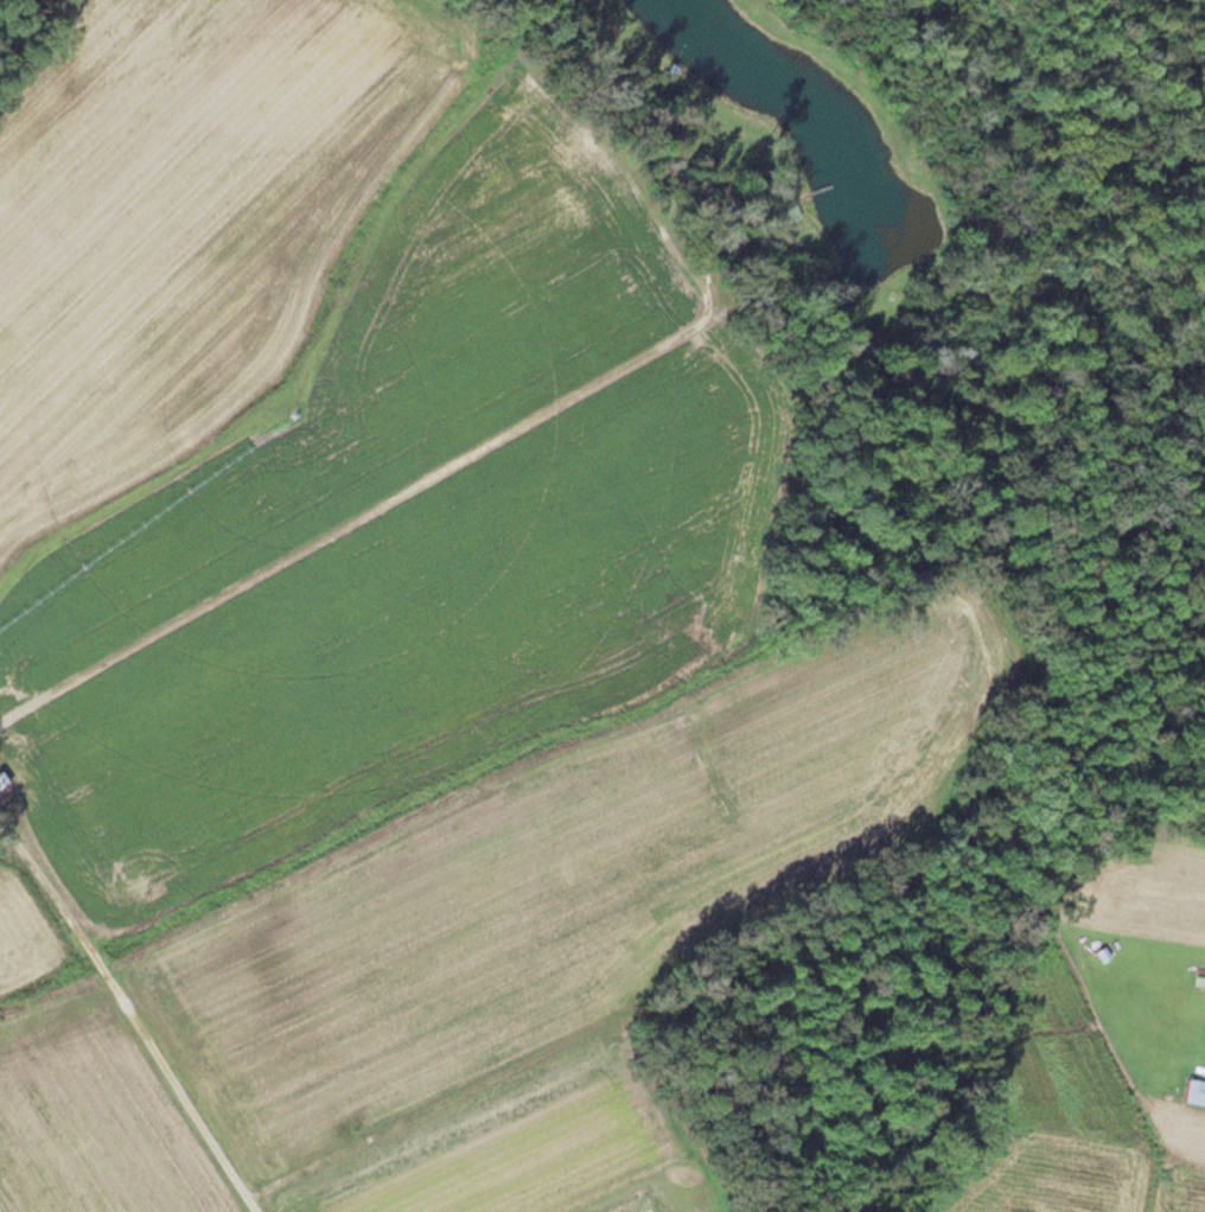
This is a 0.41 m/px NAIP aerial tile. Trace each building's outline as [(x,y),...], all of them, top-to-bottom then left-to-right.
[(1194,1082),(1192,1104),(1204,1105),(1204,1083),(1194,1082)]
